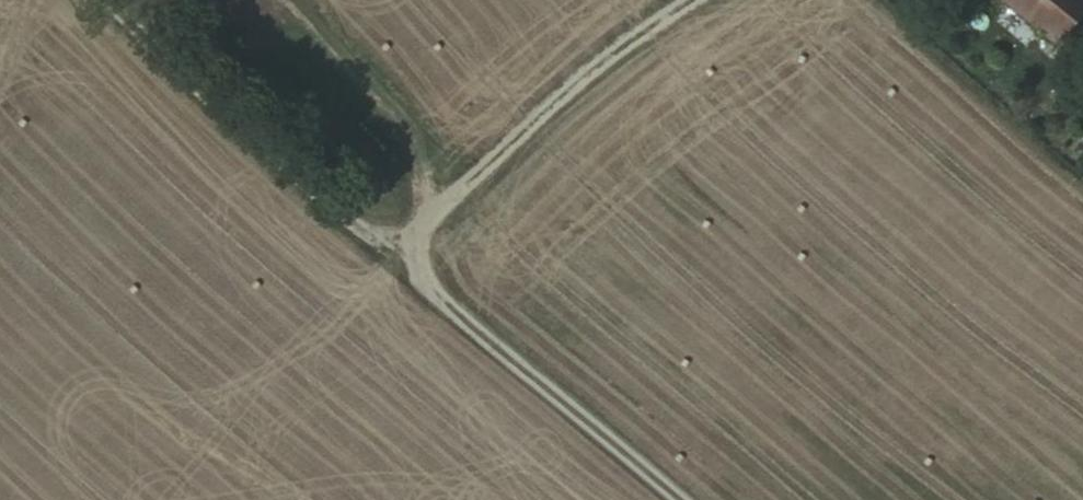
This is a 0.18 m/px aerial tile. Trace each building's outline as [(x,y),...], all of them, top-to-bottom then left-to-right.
[(1063,0),(991,0),(1046,46),(1076,11),(1063,0)]
